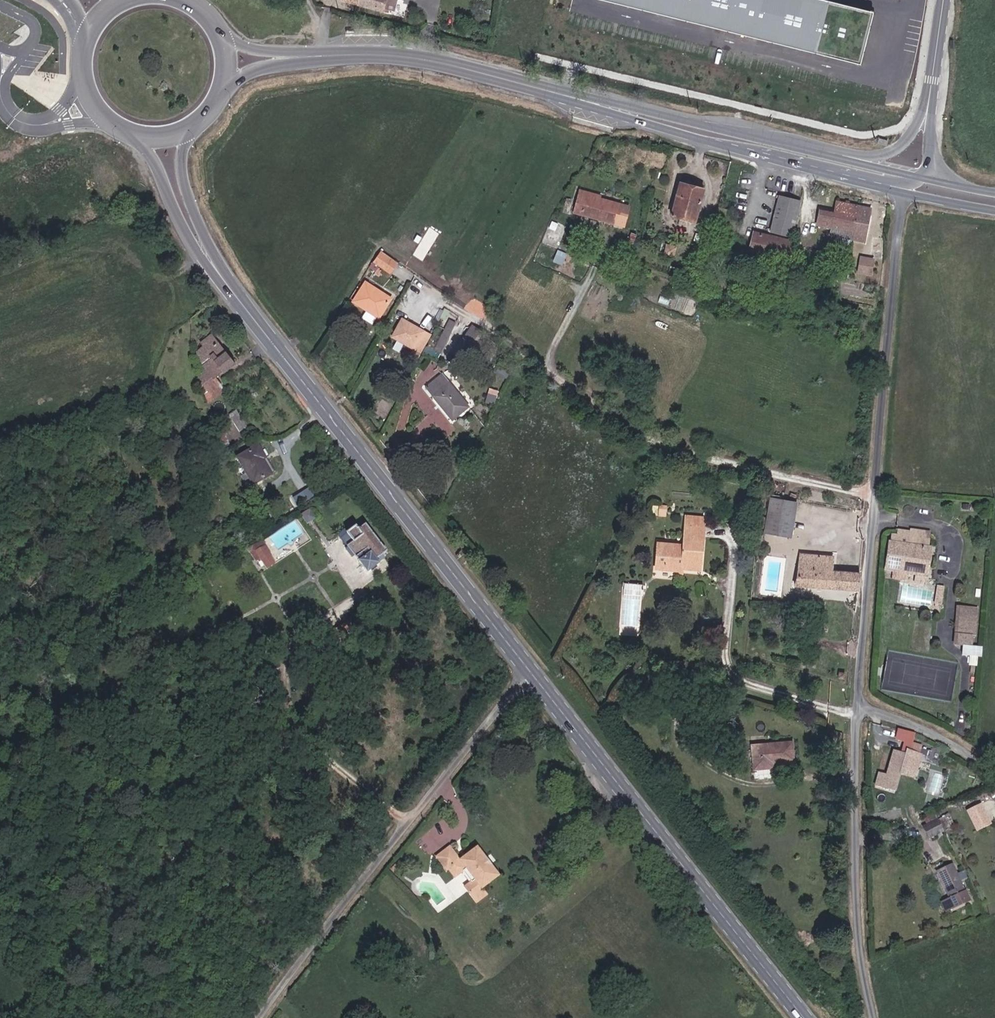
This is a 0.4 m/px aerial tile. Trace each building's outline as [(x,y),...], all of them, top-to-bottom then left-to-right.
[(359,4),(386,11),(386,8),(394,11),(397,0),(360,0),(359,4)] [(816,0),(610,0),(860,63),(872,14),(816,0)] [(681,183),(673,216),(695,223),(704,189),(681,183)] [(591,196),(578,193),(572,215),(614,225),(619,206),(590,198),(591,196)] [(774,204),(797,210),(799,201),(776,195),(774,204)] [(832,226),(855,230),(859,207),(837,202),(835,215),(819,212),(816,226),(832,230),(832,226)] [(771,215),(794,221),(797,210),(774,204),(771,215)] [(870,209),(859,207),(855,230),(865,232),(870,209)] [(767,231),(790,236),(794,221),(771,215),(767,231)] [(748,254),(783,263),(787,247),(771,243),(770,248),(758,245),(761,232),(753,230),(748,254)] [(758,245),(770,248),(771,243),(773,235),(761,232),(758,245)] [(771,243),(787,247),(789,239),(773,235),(771,243)] [(377,262),(388,270),(395,259),(384,251),(377,262)] [(827,252),(817,251),(814,268),(824,270),(827,252)] [(865,271),(868,256),(861,255),(858,270),(865,271)] [(871,272),(874,257),(868,256),(865,271),(871,272)] [(392,273),(398,261),(395,259),(388,270),(392,273)] [(352,304),(362,310),(375,291),(364,285),(352,304)] [(375,291),(362,310),(367,313),(370,309),(379,315),(389,300),(375,291)] [(400,320),(391,335),(405,342),(403,346),(412,350),(420,334),(412,330),(413,328),(400,320)] [(446,320),(428,349),(436,354),(454,326),(446,320)] [(467,326),(456,342),(475,354),(485,338),(467,326)] [(203,384),(200,386),(208,403),(222,393),(220,390),(222,387),(216,379),(235,364),(212,336),(198,346),(200,349),(197,353),(201,364),(206,371),(198,376),(198,379),(200,379),(203,384)] [(446,370),(426,384),(451,415),(470,400),(446,370)] [(237,410),(230,414),(240,429),(246,426),(237,410)] [(252,451),(236,459),(251,487),(271,475),(265,463),(259,466),(252,451)] [(307,487),(293,499),(299,506),(313,495),(307,487)] [(764,498),(762,533),(786,535),(791,500),(764,498)] [(665,510),(653,509),(652,518),(664,518),(665,510)] [(674,554),(655,553),(654,568),(661,569),(661,573),(676,574),(677,570),(701,571),(704,527),(684,526),(683,549),(674,549),(674,554)] [(383,559),(387,555),(366,528),(360,532),(358,529),(348,537),(354,544),(347,550),(368,577),(380,568),(379,566),(385,562),(383,559)] [(893,536),(893,545),(891,545),(888,572),(895,573),(894,582),(904,584),(904,581),(910,582),(911,575),(927,577),(931,550),(928,549),(930,533),(912,531),(912,534),(899,533),(898,536),(893,536)] [(268,558),(258,542),(246,550),(254,563),(257,561),(259,563),(268,558)] [(795,587),(858,590),(859,573),(834,572),(834,558),(800,555),(799,570),(795,587)] [(973,647),(974,635),(976,608),(962,607),(959,646),(973,647)] [(914,744),(916,736),(900,732),(898,741),(907,743),(907,742),(914,744)] [(914,744),(907,742),(907,743),(904,752),(893,749),(887,773),(878,771),(874,785),(895,791),(900,775),(917,779),(923,756),(920,755),(922,747),(914,744)] [(792,746),(752,746),(752,771),(771,771),(771,766),(792,765),(792,746)] [(982,804),(968,810),(977,829),(991,822),(982,804)] [(936,811),(941,821),(948,835),(959,831),(948,807),(936,811)] [(934,840),(948,835),(941,821),(928,826),(934,840)] [(481,891),(474,897),(478,903),(489,894),(485,888),(501,876),(493,866),(488,865),(485,862),(486,857),(479,847),(462,860),(452,848),(439,858),(448,872),(451,869),(456,877),(458,876),(466,870),(481,891)] [(938,875),(951,902),(967,896),(953,868),(938,875)] [(481,891),(466,870),(458,876),(474,897),(481,891)]
